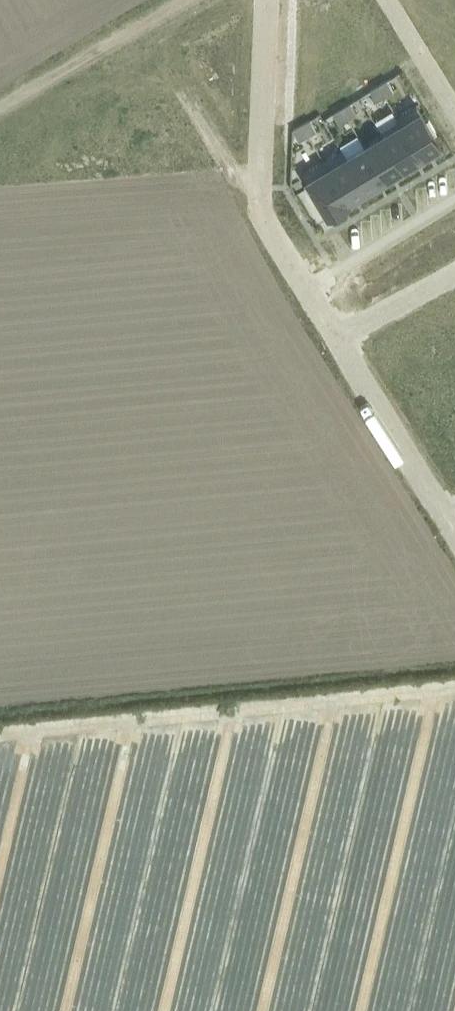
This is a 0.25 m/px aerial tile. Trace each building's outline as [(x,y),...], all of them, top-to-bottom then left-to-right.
[(388,79),(379,84),(386,95),(394,90),(388,79)] [(379,84),(371,89),(378,100),(386,95),(379,84)] [(351,102),(342,107),(349,118),(357,113),(351,102)] [(417,103),(398,115),(423,156),(442,144),(435,133),(438,132),(430,119),(427,120),(417,103)] [(342,107),(334,112),(340,123),(349,118),(342,107)] [(400,120),(382,130),(404,167),(423,156),(398,115),(397,116),(400,120)] [(311,119),(302,124),(309,135),(317,130),(311,119)] [(302,124),(294,129),(300,140),(309,135),(302,124)] [(384,135),(366,146),(386,178),(404,167),(382,130),(381,131),(384,135)] [(343,148),(342,149),(367,190),(386,178),(366,146),(348,156),(343,148)] [(342,149),(324,160),(350,203),(351,202),(350,200),(367,190),(342,149)] [(324,160),(304,172),(330,215),(350,203),(324,160)]
